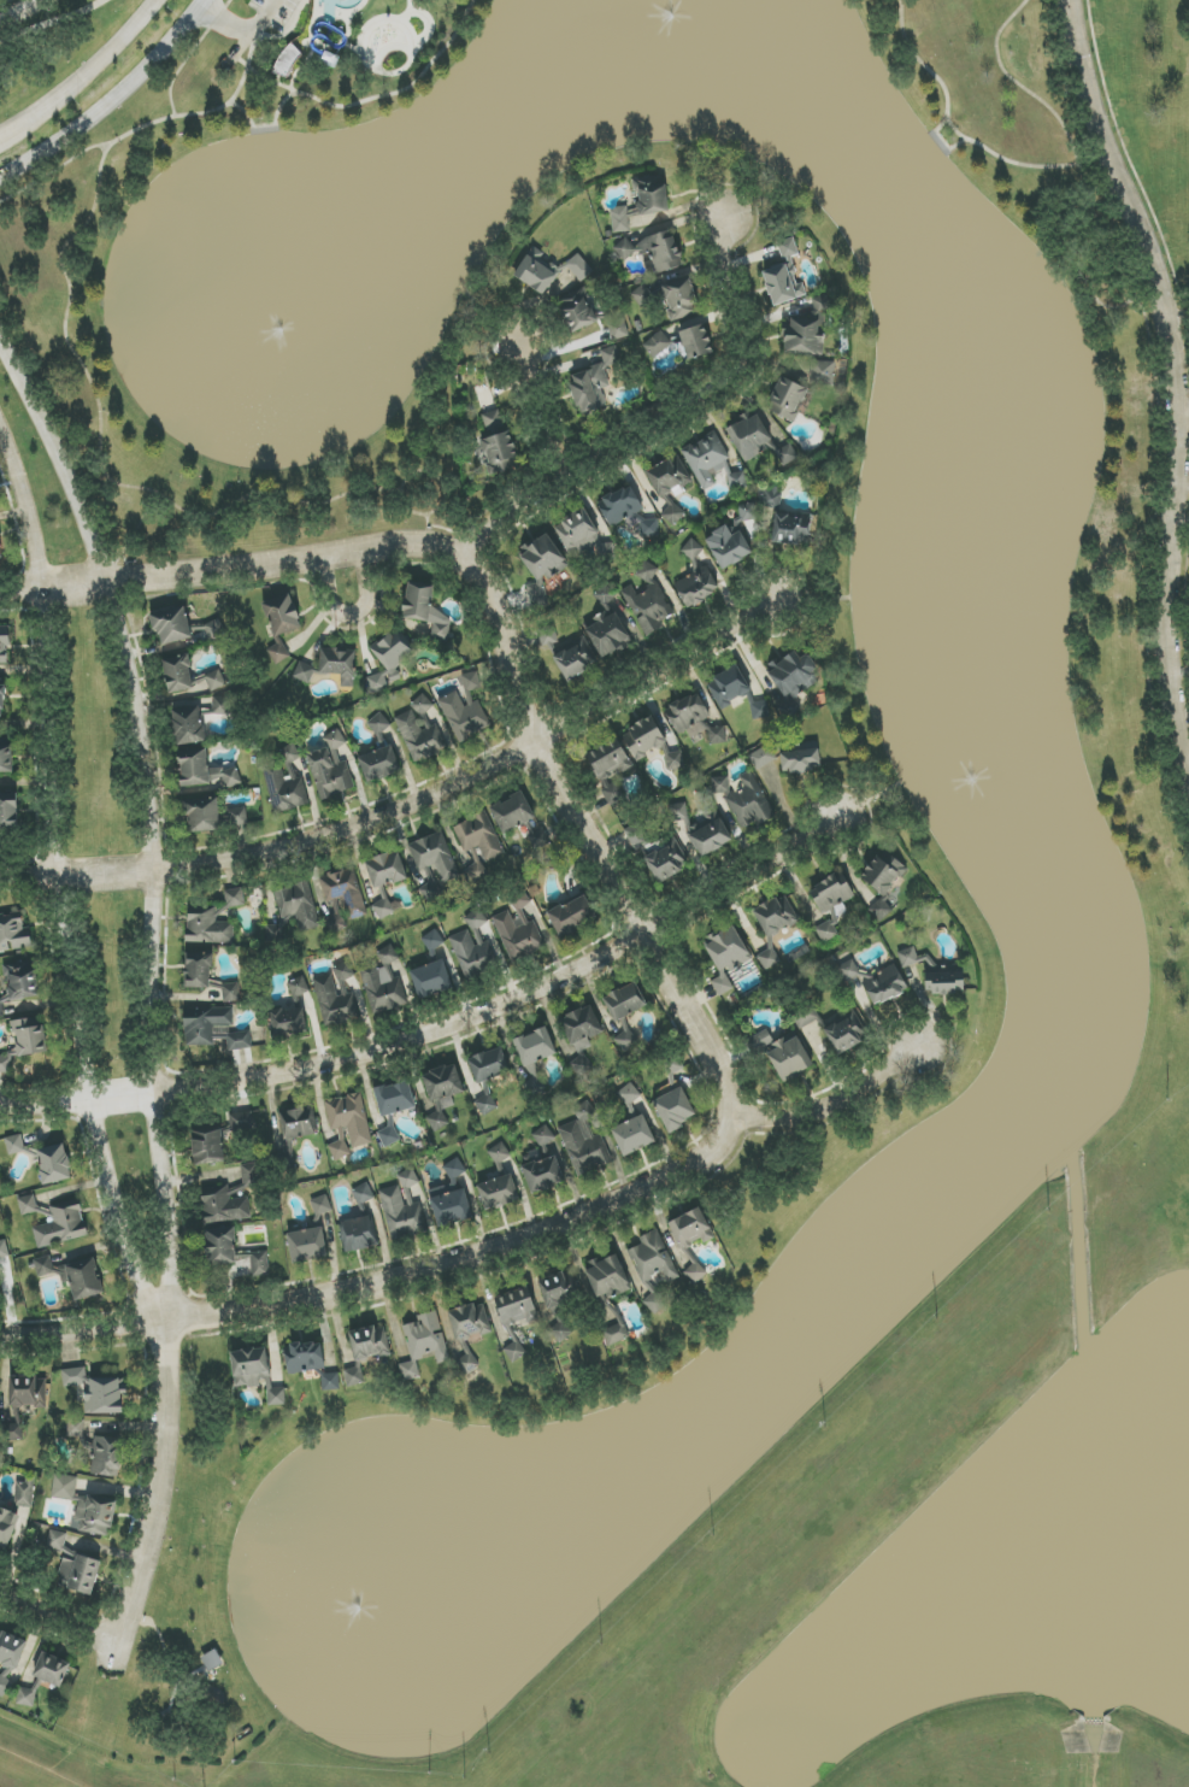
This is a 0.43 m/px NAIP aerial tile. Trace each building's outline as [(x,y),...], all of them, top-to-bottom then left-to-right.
[(300,50),(286,44),(274,74),(289,79),(300,50)] [(669,211),(664,174),(634,178),(638,204),(610,209),(614,233),(631,231),(629,217),(669,211)] [(683,266),(672,231),(628,244),(627,241),(614,245),(618,261),(648,251),(655,275),(683,266)] [(782,259),(798,255),(795,239),(778,242),(782,259)] [(532,248),(514,276),(544,296),(562,268),(532,248)] [(565,265),(581,282),(594,271),(578,254),(565,265)] [(772,306),(804,297),(794,261),(762,270),(772,306)] [(669,320),(698,316),(692,279),(664,284),(669,320)] [(640,307),(653,298),(644,284),(630,294),(640,307)] [(568,331),(607,321),(612,341),(629,336),(622,308),(595,314),(589,289),(560,296),(568,331)] [(815,313),(831,311),(829,295),(812,297),(815,313)] [(687,360),(712,355),(704,318),(678,324),(687,360)] [(652,360),(672,344),(661,330),(640,346),(652,360)] [(609,387),(605,368),(621,363),(617,346),(600,350),(604,366),(568,375),(578,414),(607,406),(603,389),(609,387)] [(835,361),(811,361),(810,395),(817,395),(817,386),(834,386),(835,361)] [(766,409),(794,424),(799,413),(796,411),(808,390),(783,377),(766,409)] [(486,430),(502,426),(499,411),(482,415),(486,430)] [(758,448),(773,440),(757,414),(748,420),(745,416),(725,428),(745,463),(762,454),(758,448)] [(492,476),(521,464),(507,431),(478,443),(492,476)] [(701,492),(717,485),(714,479),(729,473),(724,462),(730,459),(718,432),(682,448),(701,492)] [(646,471),(665,511),(663,511),(669,525),(683,519),(671,492),(692,483),(680,455),(646,471)] [(629,528),(638,523),(634,515),(643,510),(631,485),(597,501),(610,528),(625,521),(629,528)] [(782,489),(759,489),(758,508),(781,508),(782,489)] [(721,570),(754,554),(740,525),(758,516),(751,502),(737,508),(742,519),(705,537),(721,570)] [(554,525),(574,559),(603,542),(584,508),(554,525)] [(771,542),(808,546),(812,518),(775,513),(771,542)] [(641,537),(658,537),(658,520),(641,521),(641,537)] [(539,584),(568,564),(547,533),(517,553),(539,584)] [(704,548),(691,538),(680,551),(693,561),(704,548)] [(646,637),(665,627),(662,621),(675,614),(654,576),(658,574),(651,561),(636,569),(648,590),(638,595),(632,585),(621,591),(646,637)] [(719,594),(709,568),(674,581),(684,608),(719,594)] [(528,584),(532,607),(548,605),(544,582),(528,584)] [(433,585),(406,583),(404,618),(431,620),(433,585)] [(262,603),(274,646),(267,649),(271,664),(288,659),(281,635),(302,630),(292,594),(262,603)] [(153,612),(157,644),(191,640),(187,608),(153,612)] [(614,608),(583,626),(602,659),(634,641),(614,608)] [(195,628),(202,644),(226,633),(219,618),(195,628)] [(450,624),(433,622),(431,639),(448,642),(450,624)] [(563,682),(597,665),(584,638),(561,649),(550,626),(539,632),(563,682)] [(8,627),(0,627),(0,664),(8,663),(8,627)] [(365,679),(370,693),(402,681),(395,662),(413,656),(404,632),(373,644),(383,672),(365,679)] [(778,708),(788,722),(804,711),(794,697),(817,682),(811,674),(815,670),(801,648),(767,670),(788,701),(778,708)] [(354,687),(355,651),(321,650),(320,674),(341,675),(341,687),(354,687)] [(193,676),(189,654),(163,659),(169,696),(224,687),(222,671),(193,676)] [(316,670),(300,662),(293,677),(309,685),(316,670)] [(720,708),(753,693),(740,665),(706,681),(720,708)] [(437,699),(458,743),(492,726),(479,700),(474,702),(469,693),(483,687),(475,670),(460,678),(464,686),(437,699)] [(678,735),(687,731),(691,738),(706,731),(713,747),(729,740),(720,722),(714,725),(698,693),(665,709),(678,735)] [(214,715),(229,715),(228,695),(214,696),(214,715)] [(394,718),(415,764),(447,750),(436,724),(429,727),(422,713),(432,709),(426,695),(410,702),(414,710),(394,718)] [(751,702),(753,719),(769,718),(767,701),(751,702)] [(204,742),(201,707),(173,710),(176,745),(204,742)] [(391,724),(380,712),(367,724),(378,737),(391,724)] [(634,760),(667,744),(654,717),(621,732),(634,760)] [(351,791),(339,748),(345,746),(341,731),(320,737),(323,747),(306,752),(320,800),(351,791)] [(585,753),(610,806),(625,799),(614,777),(633,768),(618,737),(585,753)] [(13,773),(12,741),(0,741),(0,774),(13,773)] [(818,743),(751,748),(753,766),(780,764),(781,772),(820,770),(818,743)] [(311,804),(303,777),(296,778),(291,762),(300,760),(295,745),(276,750),(281,765),(262,770),(274,815),(311,804)] [(366,782),(401,772),(394,747),(359,756),(366,782)] [(209,770),(207,748),(178,752),(181,786),(224,781),(224,787),(241,786),(239,767),(209,770)] [(664,759),(672,773),(686,764),(678,750),(664,759)] [(742,831),(771,817),(749,772),(738,778),(744,788),(725,798),(742,831)] [(536,817),(522,791),(489,808),(503,834),(536,817)] [(0,794),(0,831),(18,830),(17,793),(0,794)] [(189,832),(220,831),(219,798),(188,799),(189,832)] [(454,826),(472,866),(466,868),(473,883),(490,875),(485,864),(504,855),(485,812),(454,826)] [(651,844),(641,823),(625,830),(634,852),(651,844)] [(536,851),(551,843),(543,827),(528,835),(536,851)] [(461,877),(441,831),(408,846),(419,871),(432,865),(441,886),(461,877)] [(690,866),(679,842),(646,858),(657,882),(690,866)] [(881,897),(869,911),(881,922),(893,909),(881,898),(909,870),(886,848),(859,876),(881,897)] [(366,859),(372,888),(406,881),(400,852),(366,859)] [(369,915),(356,867),(319,877),(325,904),(331,902),(335,916),(326,918),(330,933),(346,928),(345,922),(369,915)] [(427,903),(442,896),(436,882),(421,889),(427,903)] [(228,908),(245,905),(242,888),(225,891),(228,908)] [(782,962),(769,937),(802,920),(787,892),(752,911),(771,948),(757,955),(765,971),(782,962)] [(510,961),(548,945),(542,931),(540,932),(535,921),(528,924),(523,909),(530,905),(526,894),(511,900),(518,918),(512,920),(509,911),(493,917),(510,961)] [(598,919),(586,895),(547,913),(559,937),(598,919)] [(187,942),(234,944),(234,922),(217,922),(218,911),(226,911),(226,909),(188,907),(187,942)] [(488,923),(479,909),(464,918),(473,932),(488,923)] [(29,927),(23,928),(21,912),(0,915),(0,952),(32,948),(29,927)] [(822,943),(837,935),(830,920),(815,928),(822,943)] [(711,982),(719,997),(734,989),(726,974),(753,961),(734,925),(703,941),(721,977),(711,982)] [(444,945),(439,930),(423,936),(428,951),(444,945)] [(473,945),(468,930),(450,936),(464,979),(498,968),(489,940),(473,945)] [(359,968),(373,1015),(408,1004),(400,976),(393,978),(389,964),(398,961),(393,946),(376,951),(379,962),(359,968)] [(919,963),(914,947),(897,952),(903,969),(919,963)] [(212,988),(211,953),(186,954),(186,988),(212,988)] [(451,957),(410,971),(420,999),(460,984),(451,957)] [(837,967),(846,984),(857,979),(858,981),(862,978),(852,959),(837,967)] [(4,1018),(2,1002),(39,998),(36,962),(4,965),(7,999),(0,999),(0,1018),(4,1018)] [(876,1008),(908,988),(894,964),(861,984),(876,1008)] [(965,993),(963,966),(925,968),(926,995),(965,993)] [(313,976),(324,1026),(357,1019),(349,979),(353,978),(351,967),(313,976)] [(616,1037),(622,1052),(638,1045),(625,1015),(648,1005),(638,982),(603,997),(615,1025),(621,1023),(625,1033),(616,1037)] [(241,1001),(239,983),(221,984),(224,1003),(241,1001)] [(561,1018),(576,1058),(571,1060),(577,1075),(592,1069),(585,1050),(592,1047),(589,1038),(606,1031),(595,1004),(561,1018)] [(798,1029),(820,1020),(814,1005),(792,1013),(798,1029)] [(274,1038),(306,1032),(301,1006),(269,1012),(274,1038)] [(252,1049),(251,1032),(233,1032),(232,1009),(184,1009),(184,1046),(214,1046),(214,1039),(227,1039),(228,1049),(252,1049)] [(823,1030),(838,1056),(868,1039),(854,1014),(823,1030)] [(13,1021),(16,1057),(47,1054),(44,1018),(13,1021)] [(513,1040),(523,1067),(560,1053),(551,1026),(513,1040)] [(782,1082),(812,1067),(795,1032),(773,1042),(767,1030),(746,1040),(753,1054),(766,1048),(782,1082)] [(513,1071),(504,1046),(468,1059),(477,1084),(513,1071)] [(11,1074),(13,1055),(0,1053),(0,1072),(11,1074)] [(672,1075),(684,1068),(679,1059),(667,1066),(672,1075)] [(468,1090),(457,1062),(417,1078),(439,1131),(450,1126),(443,1110),(455,1105),(451,1097),(468,1090)] [(374,1089),(381,1117),(417,1108),(410,1081),(374,1089)] [(617,1093),(627,1107),(642,1096),(631,1082),(617,1093)] [(667,1132),(697,1118),(683,1087),(653,1101),(667,1132)] [(324,1101),(330,1129),(348,1126),(352,1148),(372,1144),(361,1093),(324,1101)] [(475,1103),(483,1117),(498,1108),(489,1094),(475,1103)] [(558,1128),(577,1176),(610,1162),(599,1135),(592,1138),(585,1122),(597,1117),(590,1101),(574,1107),(579,1120),(558,1128)] [(282,1138),(315,1137),(314,1109),(281,1110),(282,1138)] [(268,1133),(267,1112),(227,1113),(227,1135),(268,1133)] [(656,1143),(645,1115),(611,1128),(622,1156),(656,1143)] [(401,1141),(393,1125),(377,1132),(384,1148),(401,1141)] [(541,1154),(557,1148),(548,1126),(533,1132),(541,1154)] [(224,1161),(223,1132),(194,1133),(194,1162),(224,1161)] [(9,1156),(26,1150),(20,1134),(3,1140),(9,1156)] [(328,1146),(335,1161),(350,1155),(343,1139),(328,1146)] [(487,1152),(496,1165),(511,1155),(502,1142),(487,1152)] [(44,1185),(72,1179),(64,1144),(36,1150),(44,1185)] [(532,1195),(567,1180),(556,1155),(543,1161),(539,1149),(522,1156),(526,1165),(521,1167),(532,1195)] [(443,1167),(449,1177),(451,1184),(428,1190),(435,1218),(440,1227),(468,1220),(477,1215),(470,1204),(470,1201),(456,1179),(466,1174),(464,1167),(458,1157),(443,1167)] [(251,1219),(249,1193),(262,1192),(259,1163),(241,1164),(243,1185),(201,1190),(204,1224),(251,1219)] [(391,1241),(430,1232),(423,1201),(413,1203),(409,1188),(419,1186),(415,1169),(398,1173),(401,1185),(380,1190),(391,1241)] [(477,1184),(484,1210),(520,1202),(514,1175),(477,1184)] [(358,1205),(375,1198),(368,1183),(352,1190),(358,1205)] [(22,1216),(38,1211),(34,1194),(17,1199),(22,1216)] [(332,1213),(328,1195),(311,1199),(315,1217),(332,1213)] [(88,1237),(80,1204),(51,1210),(54,1222),(33,1227),(38,1248),(88,1237)] [(680,1250),(702,1240),(704,1243),(714,1239),(700,1208),(667,1222),(680,1250)] [(341,1221),(344,1252),(379,1248),(375,1217),(341,1221)] [(286,1234),(293,1264),(328,1256),(322,1226),(286,1234)] [(209,1266),(238,1262),(233,1227),(204,1231),(209,1266)] [(642,1282),(664,1273),(668,1283),(679,1279),(658,1229),(639,1238),(642,1244),(628,1250),(642,1282)] [(0,1241),(0,1259),(9,1257),(6,1240),(0,1241)] [(252,1277),(269,1276),(268,1252),(236,1253),(237,1261),(251,1260),(252,1277)] [(584,1268),(600,1302),(632,1288),(616,1254),(584,1268)] [(95,1258),(53,1268),(50,1256),(34,1260),(38,1278),(59,1273),(62,1284),(70,1282),(74,1302),(103,1295),(95,1258)] [(683,1273),(695,1285),(707,1274),(696,1261),(683,1273)] [(538,1282),(552,1317),(549,1319),(557,1339),(572,1333),(561,1305),(583,1296),(572,1268),(538,1282)] [(495,1297),(510,1346),(505,1347),(509,1361),(525,1356),(515,1326),(539,1318),(529,1287),(495,1297)] [(666,1304),(653,1293),(644,1303),(656,1315),(666,1304)] [(446,1312),(464,1373),(477,1369),(468,1339),(492,1332),(484,1301),(446,1312)] [(403,1326),(412,1361),(400,1364),(404,1381),(420,1377),(415,1359),(435,1354),(438,1364),(450,1361),(437,1310),(416,1316),(417,1322),(403,1326)] [(629,1336),(620,1321),(601,1333),(610,1348),(629,1336)] [(348,1387),(365,1383),(360,1361),(392,1355),(385,1324),(348,1332),(354,1359),(343,1362),(348,1387)] [(287,1374),(325,1370),(322,1342),(284,1346),(287,1374)] [(266,1406),(286,1405),(285,1388),(270,1389),(267,1349),(232,1351),(234,1388),(265,1386),(266,1406)] [(125,1412),(123,1390),(121,1390),(119,1376),(87,1380),(86,1367),(62,1370),(64,1387),(90,1384),(91,1395),(85,1395),(87,1416),(125,1412)] [(322,1390),(339,1390),(339,1374),(322,1374),(322,1390)] [(21,1408),(48,1407),(47,1377),(6,1379),(8,1439),(22,1438),(21,1408)] [(69,1439),(84,1438),(84,1425),(68,1426),(69,1439)] [(124,1476),(124,1438),(93,1438),(92,1475),(124,1476)] [(75,1501),(78,1478),(55,1474),(51,1498),(75,1501)] [(16,1506),(33,1506),(34,1481),(17,1481),(16,1506)] [(111,1536),(116,1501),(77,1495),(71,1530),(111,1536)] [(4,1553),(21,1516),(0,1507),(0,1551),(4,1553)] [(101,1560),(64,1551),(68,1534),(51,1530),(47,1549),(65,1553),(57,1586),(93,1595),(101,1560)] [(0,1632),(0,1664),(3,1665),(0,1673),(0,1693),(6,1695),(26,1641),(0,1632)] [(201,1656),(208,1672),(223,1666),(217,1650),(201,1656)] [(71,1663),(43,1652),(33,1676),(38,1678),(32,1691),(22,1687),(16,1702),(31,1708),(42,1681),(60,1688),(71,1663)]
